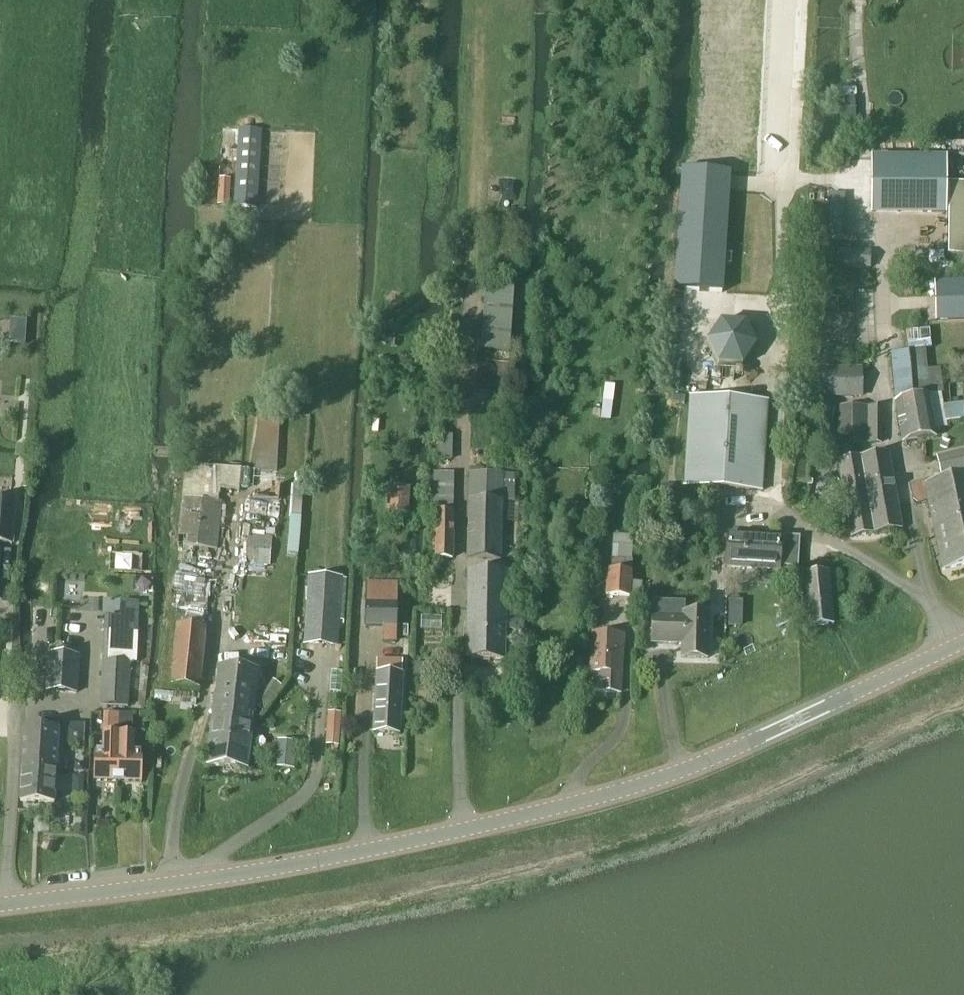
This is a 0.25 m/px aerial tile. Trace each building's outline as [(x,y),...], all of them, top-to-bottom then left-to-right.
[(855,99),(843,99),(844,139),(856,139),(855,99)] [(256,208),(261,130),(239,129),(234,206),(256,208)] [(871,157),(870,212),(891,212),(947,213),(948,159),(878,158),(871,157)] [(725,253),(730,173),(682,170),(677,250),(725,253)] [(218,178),(218,188),(220,189),(230,189),(231,179),(221,178),(218,178)] [(949,184),(948,256),(963,256),(963,184),(949,184)] [(515,259),(515,253),(511,246),(508,243),(504,241),(497,239),(493,239),(489,240),(484,244),(479,249),(477,254),(477,258),(478,265),(479,268),(482,272),(488,276),(495,278),(502,277),(505,276),(509,273),(513,267),(515,264),(515,259)] [(870,268),(870,252),(836,251),(836,267),(870,268)] [(509,352),(513,287),(484,286),(480,350),(509,352)] [(963,309),(963,289),(950,292),(955,311),(963,309)] [(733,382),(734,367),(743,367),(757,346),(746,323),(720,321),(706,343),(717,365),(720,366),(720,381),(733,382)] [(934,430),(946,427),(940,393),(943,393),(940,368),(927,370),(925,350),(891,354),(895,402),(902,443),(936,437),(934,430)] [(851,367),(821,367),(821,398),(851,398),(851,367)] [(672,394),(671,403),(684,405),(685,397),(672,394)] [(762,492),(767,402),(690,397),(684,487),(762,492)] [(865,435),(866,435),(866,406),(839,407),(839,436),(853,436),(853,445),(865,445),(865,435)] [(259,417),(255,471),(277,472),(280,418),(259,417)] [(963,469),(963,452),(937,459),(941,474),(963,469)] [(852,538),(902,529),(888,453),(839,462),(852,538)] [(221,503),(219,503),(219,490),(240,492),(242,470),(186,466),(178,546),(216,550),(221,503)] [(452,559),(454,474),(434,473),(433,513),(436,513),(435,558),(452,559)] [(468,559),(501,560),(502,501),(514,502),(514,474),(503,474),(470,473),(468,559)] [(963,568),(963,480),(928,489),(927,485),(923,486),(909,489),(913,505),(913,506),(917,509),(918,509),(918,508),(922,507),(922,508),(923,507),(927,506),(943,573),(963,568)] [(386,508),(386,515),(409,516),(410,495),(411,487),(399,487),(398,508),(386,508)] [(12,545),(16,500),(0,499),(0,544),(12,545)] [(247,535),(244,563),(251,564),(262,565),(269,565),(271,537),(264,537),(253,536),(247,535)] [(607,570),(606,595),(630,597),(631,582),(632,571),(633,537),(612,535),(610,570),(607,570)] [(778,571),(780,539),(728,535),(726,567),(778,571)] [(783,539),(781,567),(798,568),(800,538),(795,537),(783,536),(783,539)] [(141,574),(142,556),(110,554),(109,572),(141,574)] [(808,627),(833,625),(828,575),(824,575),(824,571),(820,572),(820,576),(803,577),(808,627)] [(523,632),(523,614),(505,613),(506,587),(510,587),(510,582),(506,582),(506,574),(468,573),(466,659),(481,660),(481,663),(483,663),(483,660),(487,660),(487,663),(489,663),(489,660),(504,660),(505,632),(523,632)] [(335,644),(340,578),(307,576),(302,641),(335,644)] [(378,627),(378,628),(383,628),(383,642),(396,642),(396,629),(398,583),(366,582),(364,626),(378,627)] [(137,591),(135,610),(152,612),(154,612),(156,593),(154,593),(137,591)] [(172,596),(171,607),(179,607),(178,619),(171,686),(199,689),(207,611),(208,600),(193,598),(172,596)] [(708,661),(709,616),(682,616),(682,619),(652,619),(651,647),(682,647),(681,661),(708,661)] [(112,654),(130,655),(131,635),(112,634),(112,654)] [(600,672),(599,691),(619,693),(622,636),(590,634),(589,652),(591,652),(590,671),(600,672)] [(49,691),(79,692),(81,656),(51,655),(49,691)] [(402,662),(385,661),(377,660),(376,666),(373,733),(398,734),(402,662)] [(100,705),(127,707),(129,664),(102,662),(100,705)] [(247,770),(258,673),(218,670),(207,766),(247,770)] [(119,730),(132,731),(133,713),(120,712),(119,730)] [(103,713),(102,735),(118,735),(119,726),(119,724),(119,714),(106,713),(103,713)] [(68,723),(67,745),(84,746),(85,724),(68,723)] [(24,729),(22,761),(40,762),(39,770),(56,770),(58,731),(24,729)] [(326,734),(326,746),(339,747),(340,735),(326,734)] [(93,781),(117,782),(118,753),(118,747),(118,735),(102,735),(102,746),(105,746),(104,753),(94,753),(93,781)] [(118,753),(117,782),(141,783),(142,754),(130,754),(130,747),(134,747),(134,736),(118,735),(118,747),(118,753)] [(54,803),(56,770),(39,770),(40,762),(22,761),(20,801),(54,803)]
